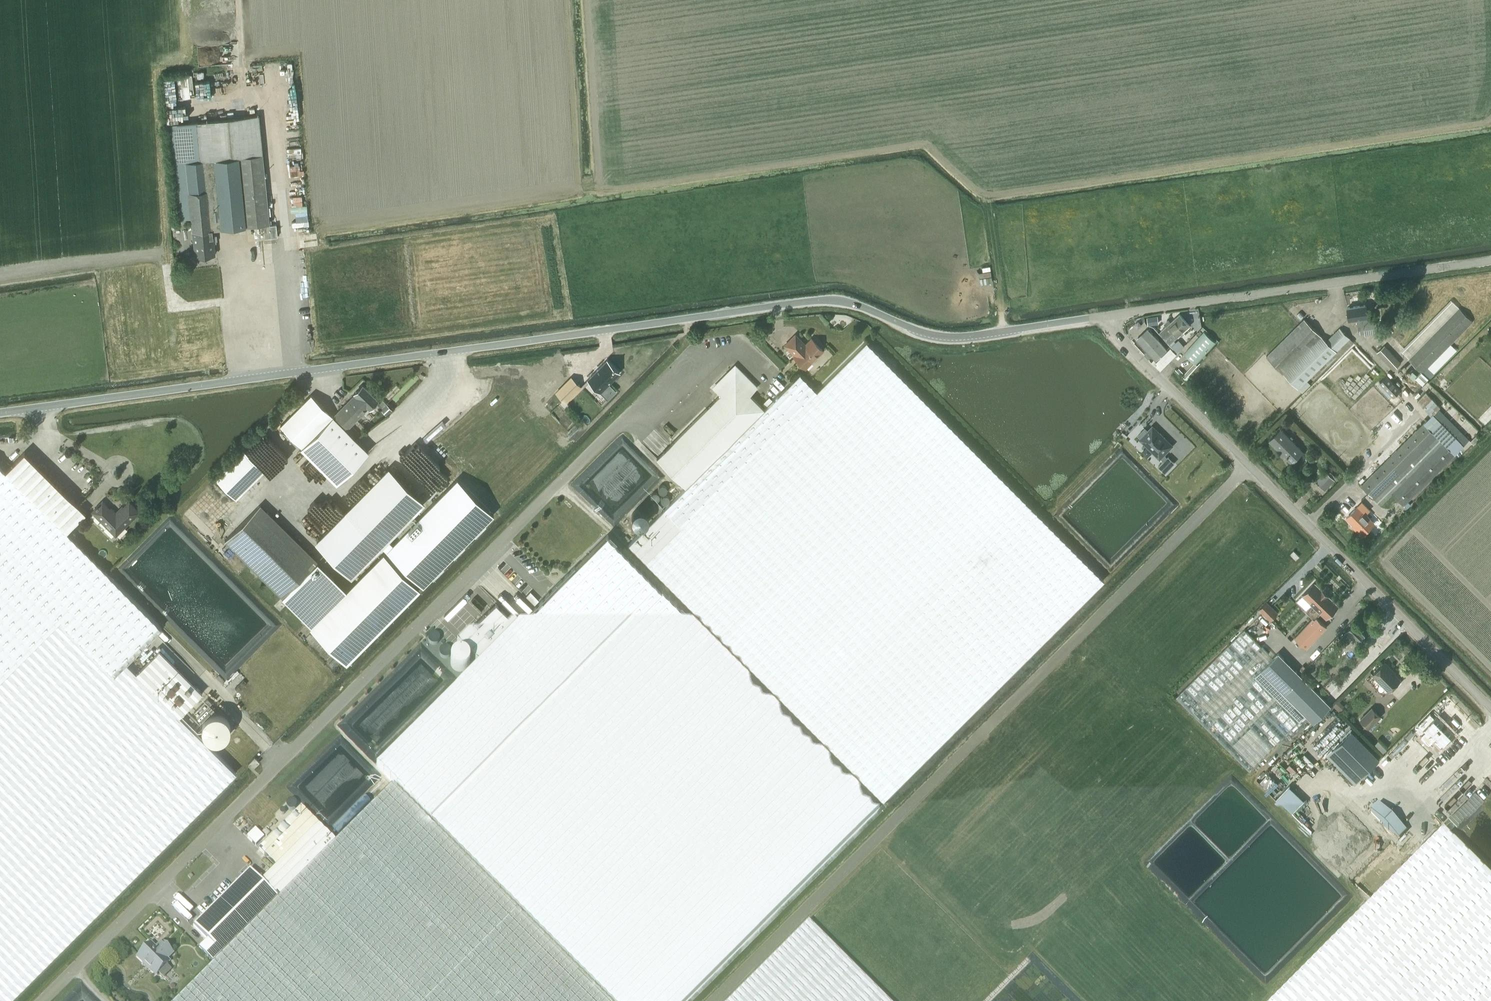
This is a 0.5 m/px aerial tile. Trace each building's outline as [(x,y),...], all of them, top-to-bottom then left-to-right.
[(183,97),(194,96),(192,75),(186,75),(186,76),(180,76),(180,77),(175,78),(178,99),(183,98),(183,97)] [(271,198),(267,199),(259,115),(168,124),(178,219),(191,218),(195,256),(215,254),(214,238),(216,238),(215,234),(213,234),(213,230),(270,224),(270,223),(274,223),(271,198)] [(265,238),(277,236),(276,224),(264,225),(265,238)] [(1368,317),(1366,305),(1347,309),(1349,320),(1357,319),(1359,330),(1364,329),(1377,327),(1375,316),(1368,317)] [(1422,372),(1419,375),(1417,377),(1423,383),(1456,350),(1449,344),(1472,320),(1459,308),(1409,359),(1422,372)] [(1168,320),(1167,321),(1166,321),(1166,322),(1165,322),(1165,323),(1164,323),(1164,324),(1166,327),(1162,331),(1172,342),(1190,325),(1181,314),(1171,323),(1168,320)] [(1325,341),(1304,319),(1267,357),(1299,389),(1350,338),(1339,327),(1325,341)] [(1143,331),(1136,337),(1148,350),(1146,351),(1150,355),(1152,354),(1156,359),(1162,353),(1167,349),(1147,327),(1143,331)] [(1214,341),(1205,332),(1185,353),(1195,362),(1214,341)] [(805,345),(795,335),(785,345),(795,355),(793,357),(805,368),(823,351),(811,339),(805,345)] [(1412,340),(1405,349),(1409,353),(1417,344),(1412,340)] [(799,374),(764,409),(685,487),(629,544),(883,800),(1103,580),(866,342),(816,391),(799,374)] [(1378,352),(1394,369),(1401,362),(1385,345),(1378,352)] [(1176,353),(1170,348),(1156,362),(1154,359),(1152,361),(1160,370),(1176,353)] [(607,360),(588,379),(600,392),(608,399),(616,391),(608,383),(619,372),(607,360)] [(656,458),(685,487),(764,409),(749,395),(756,388),(735,366),(713,388),(720,395),(656,458)] [(1394,397),(1401,390),(1386,376),(1380,383),(1394,397)] [(580,386),(571,377),(556,393),(565,402),(580,386)] [(368,407),(370,408),(379,400),(363,384),(354,393),(355,394),(349,400),(362,413),(368,407)] [(1417,401),(1432,416),(1361,486),(1380,505),(1392,494),(1403,505),(1455,454),(1454,454),(1469,440),(1439,409),(1440,407),(1426,393),(1417,401)] [(335,417),(333,416),(311,394),(281,425),(304,448),(335,417)] [(333,416),(335,417),(346,429),(362,413),(349,400),(333,416)] [(369,452),(346,429),(335,417),(304,448),(338,483),(369,452)] [(1165,472),(1175,463),(1168,456),(1167,457),(1164,454),(1172,445),(1165,438),(1160,433),(1153,426),(1148,431),(1145,428),(1138,435),(1141,438),(1140,439),(1160,458),(1161,457),(1164,461),(1159,466),(1165,472)] [(1269,440),(1292,463),(1303,451),(1280,429),(1269,440)] [(243,449),(215,477),(217,479),(236,499),(265,470),(243,449)] [(24,452),(5,470),(67,532),(86,513),(24,452)] [(67,532),(5,470),(0,466),(0,1000),(7,1000),(236,772),(179,715),(136,672),(127,663),(162,627),(67,532)] [(387,469),(317,540),(353,576),(384,545),(384,544),(423,505),(387,469)] [(1334,480),(1325,471),(1316,481),(1325,490),(1334,480)] [(225,540),(251,514),(236,499),(217,479),(215,477),(188,504),(225,540)] [(384,544),(384,545),(425,585),(432,577),(433,579),(444,567),(443,566),(453,556),(454,557),(465,546),(464,545),(474,534),(475,536),(486,525),(485,523),(493,514),(457,478),(392,543),(389,540),(384,544)] [(99,505),(92,511),(116,535),(139,511),(129,501),(115,515),(106,505),(107,505),(102,500),(98,504),(99,505)] [(317,561),(260,504),(251,514),(225,540),(282,597),(317,561)] [(1347,517),(1363,533),(1374,522),(1358,506),(1347,517)] [(517,623),(479,663),(377,765),(613,1000),(686,1000),(879,808),(607,535),(575,567),(575,566),(552,589),(549,592),(517,623)] [(1296,559),(1300,556),(1294,550),(1290,553),(1296,559)] [(310,627),(347,663),(420,589),(383,552),(310,627)] [(1315,618),(1314,620),(1321,626),(1324,624),(1316,616),(1321,611),(1327,617),(1339,605),(1329,595),(1329,594),(1322,588),(1321,587),(1321,585),(1318,582),(1316,583),(1315,581),(1303,594),(1312,603),(1306,610),(1314,617),(1315,618)] [(1278,613),(1267,601),(1259,609),(1271,620),(1278,613)] [(457,641),(479,663),(517,623),(496,602),(457,641)] [(1314,617),(1295,637),(1306,648),(1327,627),(1324,624),(1321,626),(1314,620),(1315,618),(1314,617)] [(1344,632),(1340,637),(1346,643),(1350,639),(1353,636),(1359,642),(1368,633),(1355,621),(1344,632)] [(1304,717),(1303,716),(1284,696),(1286,694),(1314,723),(1331,705),(1279,652),(1273,658),(1245,629),(1177,697),(1250,771),(1304,717)] [(1346,644),(1340,639),(1337,642),(1342,648),(1346,644)] [(159,650),(136,672),(179,715),(202,693),(159,650)] [(1383,663),(1372,675),(1389,690),(1400,679),(1383,663)] [(198,716),(212,702),(208,698),(194,712),(198,716)] [(1333,705),(1340,711),(1345,706),(1338,700),(1333,705)] [(1371,706),(1359,718),(1369,728),(1381,716),(1371,706)] [(1440,717),(1424,733),(1446,754),(1461,738),(1440,717)] [(1380,758),(1351,730),(1328,753),(1356,782),(1380,758)] [(1383,752),(1387,748),(1378,740),(1375,743),(1383,752)] [(260,762),(258,760),(255,757),(248,764),(253,769),(260,762)] [(335,841),(278,897),(213,962),(175,1000),(609,1000),(392,784),(335,841)] [(1407,831),(1379,802),(1330,851),(1358,880),(1407,831)] [(276,866),(261,880),(278,897),(335,841),(318,824),(301,807),(259,849),(276,866)] [(1444,829),(1273,1000),(1490,1000),(1490,875),(1444,829)] [(1012,979),(881,848),(809,921),(728,1000),(991,1000),(1012,979)] [(278,897),(261,880),(250,869),(236,883),(234,883),(233,885),(233,886),(193,926),(207,940),(199,948),(213,962),(278,897)] [(150,944),(138,956),(145,963),(144,964),(150,969),(151,968),(157,975),(159,973),(167,964),(169,963),(165,959),(172,952),(164,945),(159,950),(157,950),(156,951),(150,944)]
